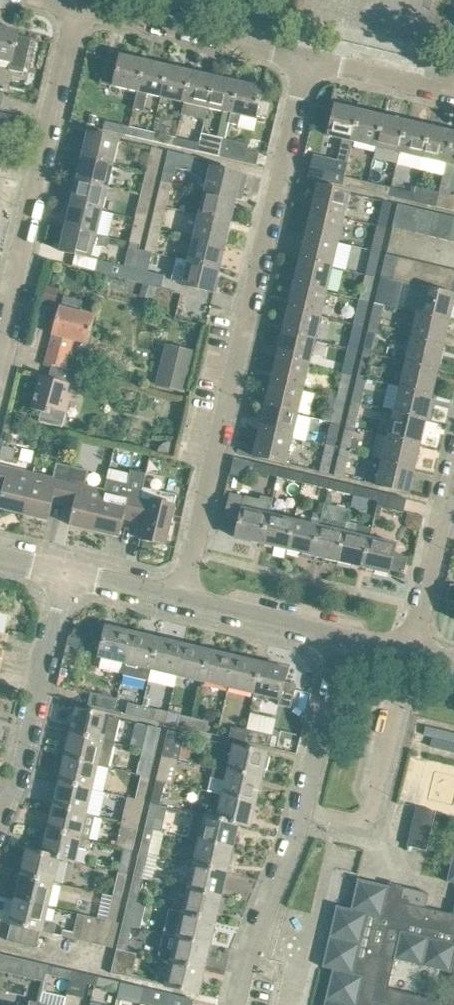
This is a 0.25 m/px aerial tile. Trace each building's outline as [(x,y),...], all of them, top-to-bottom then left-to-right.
[(32,38),(18,35),(19,31),(0,27),(0,60),(11,62),(9,70),(24,73),(32,38)] [(136,92),(143,60),(121,55),(119,62),(106,59),(100,83),(119,88),(136,92)] [(160,97),(167,66),(143,60),(136,92),(132,109),(144,112),(148,94),(160,97)] [(183,102),(191,71),(167,66),(160,97),(183,102)] [(204,120),(206,108),(214,76),(191,71),(183,102),(181,115),(204,120)] [(230,113),(237,82),(214,76),(206,108),(230,113)] [(268,119),(271,103),(260,100),(263,88),(237,82),(230,113),(227,123),(236,125),(238,115),(255,119),(256,116),(268,119)] [(349,157),(353,142),(360,110),(336,105),(329,136),(343,139),(339,155),(349,157)] [(376,147),(383,116),(360,110),(353,142),(376,147)] [(10,115),(0,113),(0,139),(4,140),(10,115)] [(89,116),(87,125),(95,127),(97,118),(89,116)] [(400,152),(407,121),(383,116),(376,147),(400,152)] [(423,158),(430,126),(407,121),(400,152),(423,158)] [(126,135),(128,127),(106,122),(104,130),(126,135)] [(446,163),(453,132),(430,126),(423,158),(446,163)] [(150,141),(151,133),(128,127),(126,135),(150,141)] [(453,177),(453,132),(446,163),(439,192),(436,207),(453,211),(453,196),(450,195),(453,177)] [(114,165),(120,140),(88,133),(82,157),(114,165)] [(173,146),(175,138),(151,133),(150,141),(173,146)] [(220,157),(224,139),(200,133),(198,143),(196,151),(220,157)] [(196,151),(198,143),(175,138),(173,146),(196,151)] [(249,145),(224,139),(220,157),(257,165),(260,152),(248,150),(249,145)] [(152,148),(146,173),(157,175),(163,150),(152,148)] [(168,151),(162,182),(172,185),(176,168),(192,172),(195,157),(168,151)] [(308,178),(343,186),(344,177),(349,157),(339,155),(337,162),(313,156),(308,178)] [(108,188),(114,165),(82,157),(77,181),(108,188)] [(236,200),(242,175),(211,167),(207,182),(198,180),(196,190),(205,192),(236,200)] [(152,198),(157,175),(146,173),(141,196),(152,198)] [(367,182),(344,177),(343,186),(366,191),(367,182)] [(103,212),(108,188),(77,181),(71,204),(103,212)] [(167,207),(172,185),(162,182),(156,205),(167,207)] [(389,196),(391,188),(367,182),(366,191),(389,196)] [(342,218),(348,192),(317,185),(311,210),(342,218)] [(436,207),(439,192),(416,187),(415,193),(414,193),(412,201),(436,207)] [(412,201),(414,193),(391,188),(389,196),(412,201)] [(231,223),(236,200),(205,192),(199,215),(231,223)] [(147,222),(152,198),(141,196),(135,220),(147,222)] [(386,228),(392,203),(384,201),(378,226),(386,228)] [(97,236),(103,212),(71,204),(65,228),(97,236)] [(403,230),(409,207),(397,204),(392,227),(403,230)] [(162,231),(167,207),(156,205),(151,229),(162,231)] [(415,233),(421,209),(409,207),(403,230),(415,233)] [(427,235),(433,212),(421,209),(415,233),(427,235)] [(337,242),(342,218),(311,210),(306,235),(337,242)] [(439,238),(444,215),(433,212),(427,235),(439,238)] [(225,246),(231,223),(199,215),(194,239),(225,246)] [(453,219),(453,217),(444,215),(439,238),(449,241),(453,219)] [(141,246),(147,222),(135,220),(130,243),(141,246)] [(381,252),(386,228),(378,226),(372,250),(381,252)] [(110,239),(97,236),(65,228),(60,251),(91,258),(95,245),(107,248),(110,239)] [(156,254),(162,231),(151,229),(146,251),(154,254),(156,254)] [(331,267),(337,242),(306,235),(300,259),(331,267)] [(220,270),(225,246),(194,239),(188,262),(220,270)] [(375,277),(381,252),(372,250),(366,275),(375,277)] [(149,273),(154,254),(146,251),(143,251),(138,270),(135,283),(161,289),(164,276),(149,273)] [(391,281),(397,257),(385,254),(380,278),(390,280),(391,281)] [(403,283),(409,260),(397,257),(391,281),(403,283)] [(135,283),(138,270),(98,259),(95,272),(135,283)] [(325,291),(331,267),(300,259),(294,284),(325,291)] [(415,286),(421,263),(409,260),(403,283),(415,286)] [(214,293),(220,270),(188,262),(183,285),(214,293)] [(428,289),(433,265),(421,263),(415,286),(422,288),(428,289)] [(438,291),(443,268),(433,265),(428,289),(438,291)] [(453,283),(453,270),(443,268),(438,291),(451,294),(453,283)] [(369,302),(375,277),(366,275),(360,300),(369,302)] [(391,281),(390,280),(380,278),(374,303),(384,305),(397,308),(403,283),(391,281)] [(319,316),(325,291),(294,284),(288,308),(319,316)] [(47,285),(43,301),(56,305),(60,288),(47,285)] [(142,285),(139,297),(153,300),(156,288),(142,285)] [(453,303),(453,295),(451,294),(438,291),(428,289),(422,288),(416,313),(450,321),(453,303)] [(369,302),(360,300),(352,298),(348,315),(356,317),(355,324),(363,326),(369,302)] [(378,330),(384,305),(374,303),(368,328),(378,330)] [(87,345),(95,317),(79,312),(60,307),(52,334),(53,334),(46,363),(65,368),(73,340),(87,345)] [(314,340),(319,316),(288,308),(283,333),(314,340)] [(444,345),(450,321),(416,313),(410,337),(444,345)] [(358,350),(363,326),(355,324),(349,348),(358,350)] [(372,354),(378,330),(368,328),(363,352),(372,354)] [(308,365),(314,340),(283,333),(277,357),(308,365)] [(438,370),(444,345),(410,337),(405,362),(438,370)] [(352,375),(358,350),(349,348),(343,373),(352,375)] [(196,355),(183,352),(180,367),(165,363),(159,387),(187,394),(196,355)] [(367,379),(372,354),(363,352),(357,377),(367,379)] [(302,389),(308,365),(277,357),(271,382),(302,389)] [(432,394),(438,370),(405,362),(399,387),(432,394)] [(77,397),(84,374),(72,370),(69,384),(41,376),(32,409),(49,414),(51,409),(65,413),(70,395),(77,397)] [(346,399),(352,375),(343,373),(337,397),(346,399)] [(105,386),(107,379),(91,375),(89,383),(105,386)] [(361,404),(367,379),(357,377),(351,401),(361,404)] [(297,414),(302,389),(271,382),(265,407),(297,414)] [(427,419),(432,394),(399,387),(393,411),(427,419)] [(340,424),(346,399),(337,397),(332,422),(340,424)] [(355,428),(361,404),(351,401),(346,426),(355,428)] [(291,438),(297,414),(265,407),(260,431),(291,438)] [(421,444),(427,419),(393,411),(387,436),(421,444)] [(334,449),(340,424),(332,422),(326,447),(334,449)] [(350,453),(355,428),(346,426),(340,451),(350,453)] [(285,463),(291,438),(260,431),(254,456),(285,463)] [(415,468),(421,444),(387,436),(381,460),(415,468)] [(361,441),(353,439),(351,450),(358,452),(361,441)] [(0,456),(0,459),(12,462),(15,449),(2,446),(0,456)] [(329,474),(334,449),(326,447),(320,472),(329,474)] [(344,478),(350,453),(340,451),(334,476),(344,478)] [(409,493),(415,468),(381,460),(376,485),(409,493)] [(276,478),(278,468),(254,462),(252,472),(276,478)] [(65,498),(72,467),(56,463),(53,478),(33,474),(23,514),(49,520),(54,496),(65,498)] [(33,474),(0,466),(0,483),(5,484),(0,507),(0,508),(23,514),(33,474)] [(95,531),(104,490),(84,486),(88,470),(72,467),(65,498),(76,501),(70,525),(95,531)] [(135,515),(139,498),(145,471),(131,468),(127,483),(107,479),(104,490),(95,531),(120,537),(125,512),(135,515)] [(301,484),(303,474),(278,468),(276,478),(301,484)] [(327,490),(329,480),(303,474),(301,484),(327,490)] [(351,496),(354,486),(329,480),(327,490),(351,496)] [(378,502),(381,493),(354,486),(351,496),(378,502)] [(166,545),(175,505),(177,497),(174,492),(167,491),(163,494),(161,502),(151,500),(151,501),(139,498),(135,515),(147,517),(142,540),(166,545)] [(381,493),(378,502),(375,515),(381,517),(383,508),(403,513),(407,499),(381,493)] [(261,544),(268,514),(271,498),(261,496),(260,500),(245,496),(245,498),(230,494),(223,522),(239,525),(236,538),(261,544)] [(286,550),(293,520),(268,514),(261,544),(286,550)] [(337,562),(346,523),(321,517),(319,526),(312,556),(337,562)] [(312,556),(319,526),(293,520),(286,550),(312,556)] [(362,567),(369,537),(371,529),(346,523),(337,562),(362,567)] [(408,557),(394,554),(396,544),(369,537),(362,567),(389,574),(390,570),(404,574),(408,557)] [(125,662),(131,634),(132,631),(119,628),(118,630),(106,628),(100,656),(103,657),(100,666),(124,672),(126,662),(125,662)] [(148,682),(151,668),(158,640),(147,637),(148,634),(134,631),(134,634),(131,634),(125,662),(126,662),(124,672),(123,675),(148,682)] [(2,633),(0,632),(0,645),(6,647),(9,634),(2,633)] [(177,674),(184,646),(183,646),(183,643),(170,640),(170,643),(158,640),(151,668),(177,674)] [(203,680),(209,652),(198,649),(199,647),(186,643),(185,646),(184,646),(177,674),(203,680)] [(229,686),(235,658),(234,658),(235,655),(222,652),(221,655),(209,652),(203,680),(229,686)] [(255,692),(261,664),(250,661),(250,659),(237,656),(237,658),(235,658),(229,686),(255,692)] [(291,708),(297,685),(285,682),(288,670),(286,670),(286,667),(273,664),(273,667),(261,664),(255,692),(280,698),(278,705),(291,708)] [(118,699),(91,693),(88,705),(115,711),(118,699)] [(140,717),(142,707),(129,703),(126,714),(140,717)] [(157,710),(142,707),(140,717),(155,721),(157,710)] [(120,719),(109,716),(76,709),(70,734),(114,744),(120,719)] [(191,729),(193,719),(180,716),(178,726),(191,729)] [(209,723),(193,719),(191,729),(207,733),(209,723)] [(149,726),(143,751),(155,754),(162,729),(149,726)] [(243,742),(246,731),(232,728),(230,738),(243,742)] [(168,730),(162,756),(179,759),(184,734),(168,730)] [(246,730),(246,731),(243,742),(270,748),(273,736),(246,730)] [(109,767),(114,744),(70,734),(64,759),(97,766),(98,764),(109,767)] [(267,770),(270,756),(268,755),(268,754),(236,746),(230,771),(262,779),(264,769),(267,770)] [(150,777),(155,754),(143,751),(137,774),(141,775),(150,777)] [(173,783),(179,759),(162,756),(157,780),(165,782),(173,783)] [(92,790),(97,766),(64,759),(58,783),(92,790)] [(256,803),(262,779),(230,771),(214,768),(208,792),(224,796),(256,803)] [(144,801),(150,777),(141,775),(136,799),(144,801)] [(159,806),(165,782),(157,780),(151,804),(159,806)] [(86,814),(92,790),(58,783),(53,807),(86,814)] [(251,827),(256,803),(224,796),(221,809),(209,807),(207,817),(219,820),(238,824),(251,827)] [(138,824),(144,801),(136,799),(128,797),(122,821),(138,824)] [(167,808),(159,806),(151,804),(145,829),(153,831),(162,833),(167,808)] [(80,839),(81,837),(86,814),(53,807),(47,831),(80,839)] [(427,850),(436,812),(436,811),(416,807),(407,846),(427,850)] [(232,850),(238,824),(219,820),(207,817),(194,814),(188,839),(200,842),(232,850)] [(133,849),(138,824),(122,821),(117,845),(125,847),(133,849)] [(148,855),(153,831),(145,829),(139,853),(148,855)] [(92,840),(81,837),(80,839),(47,831),(42,854),(59,859),(59,858),(75,862),(78,847),(90,850),(92,840)] [(227,874),(232,850),(200,842),(195,866),(227,874)] [(126,875),(133,849),(125,847),(119,873),(126,875)] [(53,883),(59,859),(42,854),(27,850),(26,850),(20,875),(53,883)] [(142,879),(148,855),(139,853),(134,877),(142,879)] [(221,898),(227,874),(195,866),(189,890),(221,898)] [(121,899),(126,875),(119,873),(113,897),(121,899)] [(47,907),(53,883),(20,875),(15,900),(47,907)] [(137,903),(142,879),(134,877),(128,901),(137,903)] [(426,908),(429,893),(400,886),(400,885),(398,885),(397,888),(358,879),(351,909),(336,905),(322,967),(333,970),(325,1004),(453,1004),(453,914),(426,908)] [(223,913),(226,899),(221,898),(189,890),(184,914),(216,921),(218,912),(223,913)] [(115,922),(121,899),(113,897),(108,921),(115,922)] [(44,920),(47,907),(15,900),(9,924),(54,934),(56,923),(44,920)] [(131,928),(137,903),(128,901),(123,926),(131,928)] [(91,943),(97,918),(78,914),(74,932),(63,930),(61,936),(91,943)] [(210,946),(216,921),(184,914),(178,939),(210,946)] [(102,945),(108,921),(97,918),(91,943),(102,945)] [(113,948),(119,923),(115,922),(108,921),(102,945),(113,948)] [(126,951),(131,928),(123,926),(117,949),(126,951)] [(205,971),(210,946),(178,939),(172,963),(205,971)] [(138,954),(126,951),(117,949),(111,974),(132,979),(138,954)] [(46,973),(48,965),(0,954),(0,970),(44,981),(46,973)] [(199,994),(205,971),(172,963),(167,987),(199,994)] [(70,979),(72,971),(48,965),(46,973),(70,979)] [(86,983),(94,985),(96,977),(72,971),(70,979),(67,993),(83,997),(86,983)] [(118,990),(120,982),(96,977),(94,985),(118,990)] [(142,996),(144,988),(120,982),(118,990),(142,996)] [(169,994),(144,988),(142,996),(140,1004),(147,1004),(166,1004),(169,994)] [(169,994),(166,1004),(192,1004),(193,999),(169,994)]
